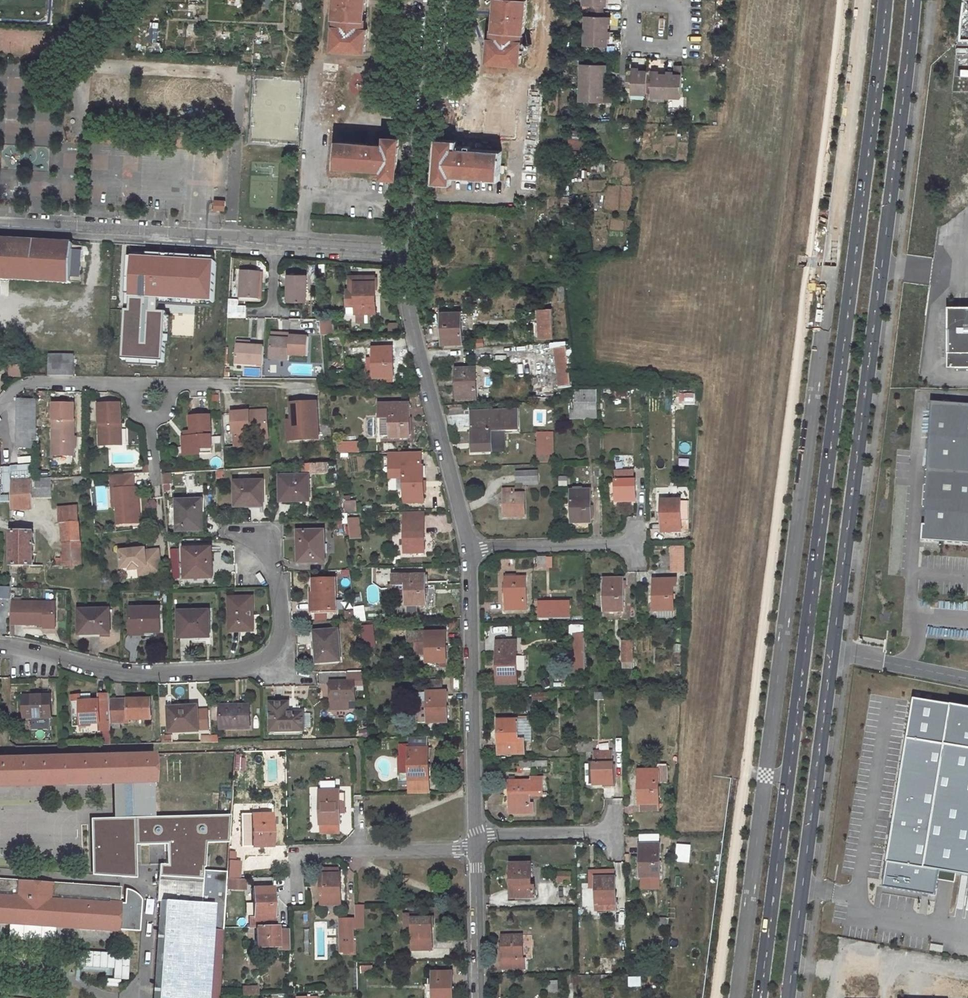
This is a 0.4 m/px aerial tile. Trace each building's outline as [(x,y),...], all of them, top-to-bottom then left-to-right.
[(335,17),(337,17),(334,48),(366,51),(367,29),(366,29),(367,18),(365,17),(366,0),(336,0),(335,17)] [(488,60),(521,62),(523,31),(525,32),(527,0),(495,0),(493,27),(492,28),(491,37),(490,38),(488,60)] [(591,49),(602,50),(602,46),(605,47),(607,16),(601,16),(601,6),(604,6),(605,0),(583,0),(583,5),(590,6),(590,16),(585,16),(584,45),(591,46),(591,49)] [(609,93),(600,92),(601,62),(600,62),(600,56),(588,56),(587,61),(579,61),(577,99),(609,100),(609,93)] [(323,63),(323,70),(337,72),(338,64),(323,63)] [(652,88),(651,97),(682,98),(683,63),(676,63),(676,73),(652,72),(652,75),(646,75),(646,70),(632,69),(632,74),(627,74),(626,89),(631,89),(631,93),(645,94),(646,88),(652,88)] [(323,72),(322,80),(335,81),(336,73),(323,72)] [(497,83),(512,84),(512,76),(498,75),(497,83)] [(528,79),(528,86),(543,87),(543,80),(528,79)] [(322,81),(321,89),(336,90),(336,82),(322,81)] [(528,87),(527,95),(542,96),(542,88),(528,87)] [(496,99),(511,101),(511,93),(497,92),(496,99)] [(527,97),(526,103),(541,105),(542,98),(527,97)] [(320,98),(320,106),(335,107),(336,100),(320,98)] [(510,102),(496,101),(495,108),(510,110),(510,102)] [(526,105),(526,112),(540,113),(541,106),(526,105)] [(495,110),(495,118),(509,119),(510,111),(495,110)] [(525,113),(525,121),(540,123),(540,115),(525,113)] [(319,115),(318,123),(333,124),(334,117),(319,115)] [(494,120),(494,127),(506,128),(507,121),(494,120)] [(494,128),(493,135),(507,136),(507,129),(494,128)] [(368,136),(367,143),(376,144),(376,137),(368,136)] [(383,169),(382,176),(397,177),(399,139),(386,138),(385,145),(376,144),(367,143),(338,141),(336,165),(383,169)] [(439,142),(436,180),(449,181),(450,174),(497,178),(499,153),(468,151),(460,150),(451,150),(452,143),(439,142)] [(522,154),(522,161),(536,162),(537,155),(522,154)] [(522,162),(521,170),(536,171),(536,163),(522,162)] [(521,172),(520,179),(535,180),(535,173),(521,172)] [(520,181),(519,188),(534,189),(535,182),(520,181)] [(519,190),(519,197),(533,198),(534,191),(519,190)] [(225,201),(215,201),(214,209),(225,209),(225,201)] [(72,285),(72,283),(73,247),(74,245),(0,241),(0,280),(72,285)] [(73,247),(72,283),(81,283),(82,247),(73,247)] [(141,295),(203,297),(205,257),(120,253),(111,357),(153,359),(158,312),(140,311),(141,295)] [(260,274),(242,273),(241,300),(259,301),(260,274)] [(306,275),(287,275),(286,302),(306,303),(306,275)] [(354,281),(354,290),(344,290),(345,305),(354,305),(355,315),(376,313),(375,281),(354,281)] [(946,307),(945,366),(967,367),(967,307),(946,307)] [(540,339),(554,339),(554,310),(540,310),(540,339)] [(461,312),(441,313),(443,344),(465,342),(465,336),(471,336),(471,331),(462,331),(461,312)] [(321,335),(332,335),(330,318),(319,319),(321,335)] [(282,340),(271,340),(270,360),(289,361),(289,356),(308,357),(309,338),(298,337),(298,335),(291,334),(290,339),(282,338),(282,340)] [(264,348),(236,346),(235,364),(263,366),(264,348)] [(373,348),(374,358),(374,379),(393,378),(393,348),(373,348)] [(573,386),(568,349),(556,350),(561,387),(573,386)] [(50,357),(49,378),(74,378),(75,357),(50,357)] [(23,377),(23,367),(12,366),(11,376),(23,377)] [(458,400),(478,399),(476,369),(456,370),(458,400)] [(577,390),(577,400),(597,400),(597,390),(577,390)] [(680,395),(680,405),(695,405),(695,395),(680,395)] [(18,400),(18,448),(37,448),(37,400),(18,400)] [(54,404),(54,420),(53,456),(53,468),(74,468),(74,456),(75,421),(75,405),(54,404)] [(121,404),(99,405),(100,446),(120,445),(119,424),(122,424),(121,404)] [(391,439),(410,438),(409,404),(380,405),(380,419),(390,419),(391,439)] [(929,404),(922,513),(924,513),(923,526),(921,526),(920,542),(967,546),(967,406),(929,404)] [(289,443),(319,442),(318,405),(292,406),(292,414),(288,414),(289,443)] [(517,410),(472,411),(473,451),(505,451),(504,431),(518,431),(517,410)] [(233,412),(222,412),(224,447),(234,446),(234,435),(251,434),(251,437),(260,436),(269,436),(268,416),(250,416),(250,413),(233,414),(233,412)] [(211,417),(191,418),(192,433),(192,438),(186,438),(183,438),(184,446),(187,445),(188,456),(213,454),(212,437),(205,437),(204,432),(212,431),(211,417)] [(554,432),(538,432),(538,463),(554,462),(554,432)] [(404,498),(424,498),(423,466),(421,466),(421,452),(389,453),(390,478),(397,478),(397,491),(404,491),(404,498)] [(527,484),(539,484),(538,471),(519,472),(519,482),(527,482),(527,484)] [(616,472),(616,502),(636,502),(636,482),(635,482),(634,472),(616,472)] [(73,477),(74,484),(87,484),(86,476),(73,477)] [(308,478),(280,479),(280,501),(297,500),(298,503),(309,503),(308,478)] [(32,497),(51,497),(51,479),(11,481),(11,510),(32,509),(32,497)] [(133,480),(112,481),(112,491),(116,491),(117,508),(118,526),(140,524),(138,505),(136,505),(135,501),(138,501),(137,489),(134,490),(133,480)] [(252,509),(263,508),(262,483),(236,484),(236,505),(252,505),(252,509)] [(10,502),(10,496),(2,496),(1,489),(0,489),(0,502),(10,502)] [(505,517),(525,517),(524,493),(514,493),(514,489),(505,489),(505,493),(504,493),(505,517)] [(573,524),(591,524),(591,491),(572,492),(573,524)] [(662,532),(681,532),(681,501),(662,501),(662,532)] [(177,535),(203,535),(203,505),(177,505),(177,535)] [(78,507),(60,507),(60,523),(62,523),(79,522),(78,507)] [(405,513),(405,523),(424,522),(424,512),(405,513)] [(348,520),(351,540),(362,539),(359,518),(348,520)] [(63,542),(80,541),(79,522),(62,523),(63,542)] [(405,553),(425,553),(424,522),(405,523),(405,553)] [(33,532),(11,532),(11,566),(33,566),(33,532)] [(299,564),(325,564),(324,532),(298,533),(299,564)] [(80,541),(63,542),(63,546),(63,552),(61,566),(82,567),(80,541)] [(145,547),(120,550),(122,568),(129,567),(130,569),(139,568),(146,567),(147,573),(161,572),(159,548),(145,550),(145,547)] [(685,548),(672,548),(672,572),(685,572),(685,548)] [(209,549),(183,549),(184,580),(209,579),(209,549)] [(397,587),(397,584),(406,584),(406,606),(426,605),(425,575),(393,576),(394,587),(397,587)] [(506,610),(526,610),(526,577),(506,577),(506,610)] [(317,610),(327,609),(336,609),(335,578),(313,579),(314,594),(316,594),(317,610)] [(605,612),(622,612),(624,611),(624,579),(605,580),(605,612)] [(655,580),(655,611),(675,611),(674,580),(655,580)] [(0,587),(0,599),(10,599),(10,587),(0,587)] [(312,612),(317,612),(327,612),(327,609),(317,610),(316,594),(314,594),(311,594),(312,612)] [(228,631),(239,631),(248,631),(247,617),(250,617),(249,598),(227,599),(228,631)] [(11,603),(10,625),(43,625),(43,622),(53,622),(54,603),(11,603)] [(144,633),(161,633),(160,607),(130,608),(131,630),(144,629),(144,633)] [(80,633),(100,632),(100,635),(111,634),(110,610),(80,610),(80,633)] [(178,633),(198,632),(198,637),(209,636),(208,610),(177,610),(178,633)] [(539,620),(564,619),(564,610),(539,611),(539,620)] [(365,647),(375,647),(373,627),(362,627),(365,647)] [(315,647),(315,658),(337,659),(337,630),(317,630),(317,647),(315,647)] [(446,669),(446,632),(426,632),(426,663),(439,663),(439,669),(446,669)] [(573,638),(574,663),(583,663),(583,637),(573,638)] [(497,642),(498,685),(517,684),(517,641),(497,642)] [(633,642),(622,642),(623,663),(633,663),(633,642)] [(348,701),(353,701),(353,682),(331,682),(332,710),(348,710),(348,701)] [(428,723),(447,722),(447,692),(427,692),(428,723)] [(909,692),(879,888),(932,897),(935,881),(936,872),(953,874),(967,877),(967,701),(909,692)] [(98,701),(80,701),(80,695),(71,696),(71,726),(89,727),(89,724),(98,724),(98,731),(110,731),(109,695),(98,695),(98,701)] [(50,696),(23,696),(23,717),(50,718),(50,696)] [(150,700),(128,700),(128,721),(150,720),(150,700)] [(288,700),(288,703),(288,713),(303,713),(305,713),(305,700),(288,700)] [(270,703),(270,730),(303,730),(303,713),(288,713),(288,703),(270,703)] [(219,728),(248,727),(247,705),(219,705),(219,728)] [(179,706),(166,706),(166,730),(196,730),(196,709),(179,709),(179,706)] [(498,721),(499,741),(519,741),(518,720),(498,721)] [(135,734),(135,744),(149,744),(148,734),(135,734)] [(429,748),(409,749),(409,756),(400,757),(398,757),(399,773),(409,773),(410,781),(429,780),(429,748)] [(593,751),(594,784),(613,783),(613,751),(593,751)] [(141,754),(50,757),(50,785),(142,782),(141,754)] [(153,754),(141,754),(142,782),(153,782),(153,754)] [(50,785),(50,757),(0,758),(0,787),(50,785)] [(639,803),(659,803),(658,771),(638,771),(639,803)] [(515,777),(509,777),(510,814),(533,814),(533,803),(530,803),(530,793),(542,793),(542,781),(529,781),(529,780),(516,780),(515,777)] [(429,780),(410,781),(410,795),(430,794),(429,780)] [(321,824),(340,824),(339,791),(320,791),(321,824)] [(271,813),(251,814),(252,846),(271,845),(271,813)] [(232,814),(92,818),(93,874),(138,877),(137,844),(168,843),(168,863),(161,864),(160,876),(205,878),(205,870),(205,867),(207,867),(208,842),(230,842),(232,814)] [(640,845),(641,877),(660,877),(659,845),(640,845)] [(530,864),(510,864),(511,888),(516,888),(516,897),(535,897),(535,888),(531,888),(530,864)] [(227,878),(227,872),(205,870),(205,878),(160,876),(158,900),(161,901),(154,997),(219,997),(227,878)] [(936,872),(935,881),(952,883),(953,874),(936,872)] [(321,875),(322,907),(341,906),(340,874),(321,875)] [(615,877),(595,878),(596,910),(616,910),(615,877)] [(118,931),(119,902),(120,889),(115,889),(108,890),(102,889),(94,887),(89,887),(84,889),(82,890),(81,891),(76,891),(70,891),(66,890),(59,888),(50,884),(18,881),(18,882),(16,882),(15,882),(11,883),(11,882),(7,882),(5,882),(3,881),(1,880),(0,880),(0,923),(18,924),(54,926),(118,931)] [(256,928),(257,947),(277,947),(277,931),(277,917),(273,917),(273,897),(270,897),(270,890),(254,890),(254,897),(252,897),(252,918),(249,918),(249,928),(256,928)] [(562,891),(545,891),(545,899),(562,899),(562,891)] [(416,914),(412,914),(404,914),(404,932),(412,931),(412,950),(432,950),(431,918),(416,919),(416,914)] [(352,919),(340,920),(341,945),(353,944),(352,919)] [(54,926),(18,924),(17,938),(54,940),(54,926)] [(288,931),(277,931),(277,947),(277,950),(288,950),(288,931)] [(526,959),(523,960),(522,936),(502,936),(503,970),(526,970),(526,959)] [(601,954),(601,969),(610,969),(609,954),(601,954)] [(877,957),(846,956),(844,997),(875,997),(877,957)] [(453,972),(433,972),(433,997),(453,997),(453,972)] [(549,992),(557,992),(557,981),(549,982),(549,992)] [(897,986),(896,997),(967,997),(967,988),(897,986)]
